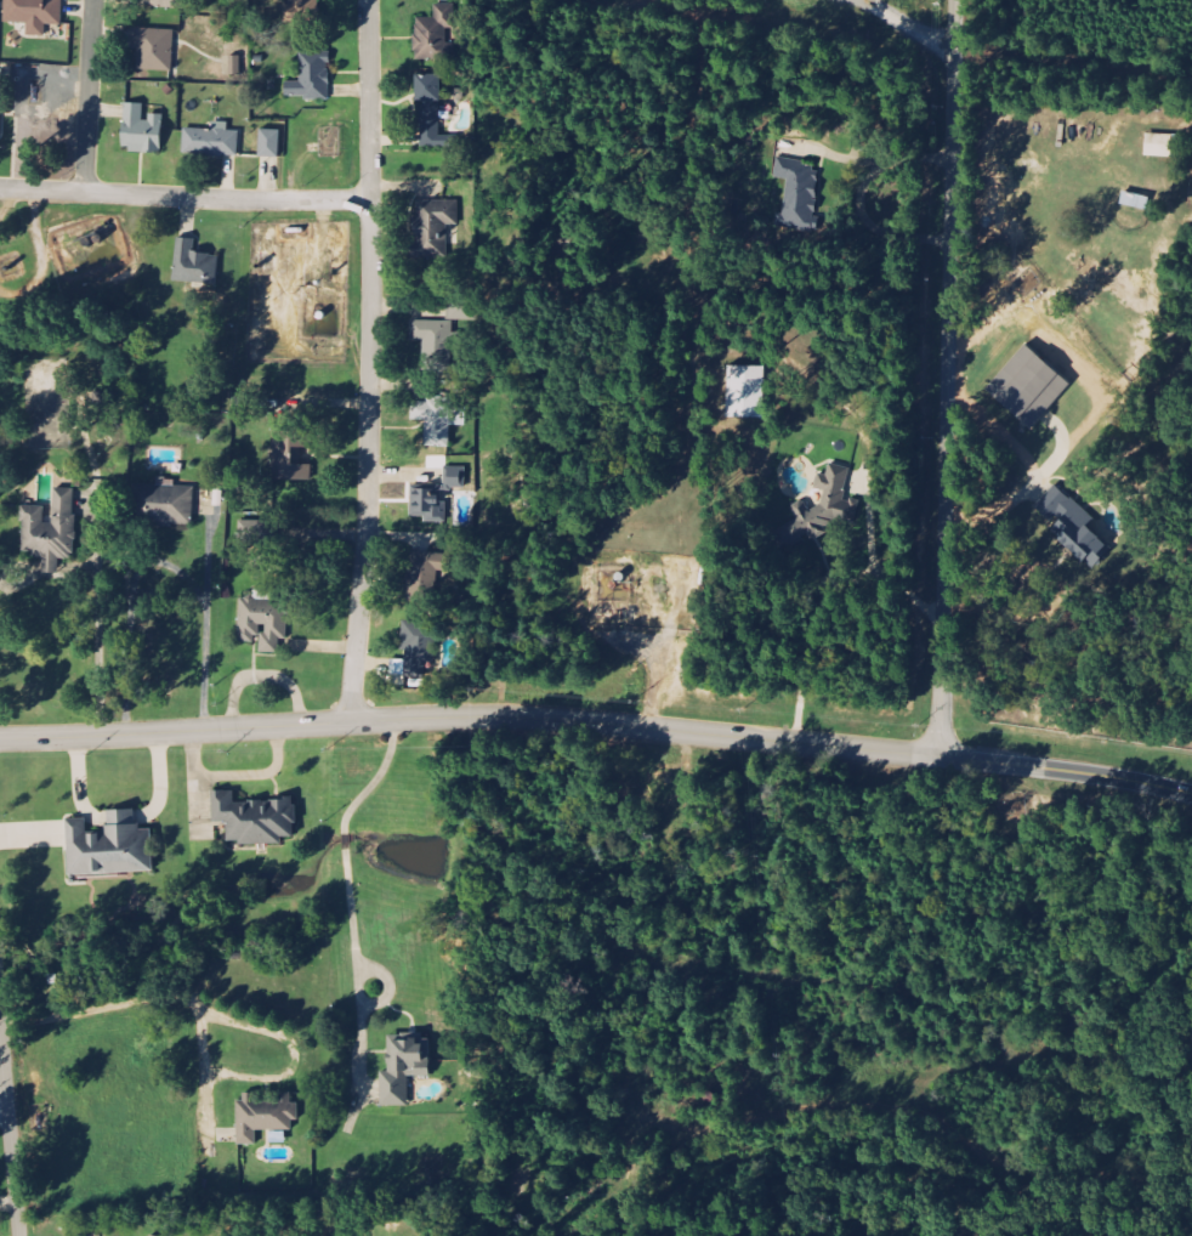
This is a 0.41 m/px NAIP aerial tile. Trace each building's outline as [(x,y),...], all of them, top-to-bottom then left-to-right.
[(5,23),(27,23),(27,35),(46,35),(46,24),(62,24),(63,0),(5,0),(5,23)] [(184,8),(184,0),(151,0),(151,8),(184,8)] [(284,5),(284,22),(316,21),(315,0),(294,0),(294,5),(284,5)] [(415,17),(416,56),(449,56),(449,28),(455,28),(455,4),(435,5),(435,17),(415,17)] [(134,50),(138,50),(137,69),(172,70),(175,29),(134,28),(134,50)] [(301,81),(286,81),(286,98),(330,98),(330,55),(301,55),(301,81)] [(418,74),(416,102),(421,102),(421,147),(454,147),(454,136),(441,136),(442,74),(418,74)] [(146,103),(125,102),(124,151),(163,152),(163,114),(146,113),(146,103)] [(228,121),(211,121),(211,129),(185,129),(183,154),(239,157),(240,130),(228,130),(228,121)] [(280,158),(282,130),(261,129),(260,157),(280,158)] [(1146,157),(1174,158),(1174,135),(1147,135),(1146,157)] [(787,180),(779,226),(811,232),(823,166),(777,157),(773,177),(787,180)] [(447,257),(447,225),(459,225),(459,200),(418,200),(418,246),(413,245),(413,257),(447,257)] [(175,282),(217,283),(218,254),(197,254),(198,238),(176,238),(175,282)] [(422,370),(450,370),(450,321),(411,321),(411,340),(422,340),(422,370)] [(1073,381),(1024,345),(989,392),(1037,429),(1073,381)] [(765,419),(766,367),(729,366),(728,418),(765,419)] [(450,447),(450,425),(465,426),(466,408),(452,408),(453,401),(413,399),(411,420),(426,420),(426,447),(450,447)] [(274,429),(273,480),(312,480),(312,465),(296,464),(296,448),(313,448),(313,429),(274,429)] [(785,552),(849,523),(856,525),(862,499),(845,495),(852,467),(830,462),(827,475),(820,473),(817,485),(823,499),(811,504),(803,502),(796,506),(792,522),(778,529),(777,535),(785,552)] [(444,489),(466,489),(466,467),(444,466),(444,489)] [(194,487),(176,487),(176,478),(157,478),(157,484),(135,484),(135,517),(153,517),(153,526),(194,526),(194,487)] [(1114,550),(1088,524),(1093,519),(1059,485),(1037,507),(1057,528),(1054,531),(1093,571),(1114,550)] [(75,488),(53,488),(53,523),(45,523),(45,506),(22,506),(22,551),(33,551),(33,559),(44,559),(44,574),(67,574),(67,559),(75,559),(75,488)] [(424,522),(447,522),(447,500),(438,500),(437,488),(410,489),(410,517),(424,517),(424,522)] [(269,521),(240,520),(239,545),(268,545),(269,521)] [(407,600),(433,600),(432,569),(445,569),(445,552),(413,552),(413,562),(407,562),(407,600)] [(239,642),(259,642),(259,653),(280,653),(282,637),(288,637),(288,603),(271,603),(271,591),(252,591),(252,599),(239,599),(239,642)] [(405,677),(427,677),(430,622),(403,622),(402,652),(407,652),(405,677)] [(213,792),(214,823),(228,823),(229,843),(239,843),(239,846),(283,845),(283,839),(296,838),(296,799),(239,801),(238,791),(213,792)] [(69,876),(155,873),(154,830),(139,831),(138,810),(109,811),(109,827),(88,828),(87,818),(67,819),(69,876)] [(382,1107),(410,1107),(410,1078),(430,1078),(430,1035),(389,1035),(389,1072),(382,1072),(382,1107)] [(239,1094),(240,1146),(258,1145),(258,1132),(294,1131),(294,1121),(299,1121),(299,1103),(293,1103),(293,1093),(239,1094)]
